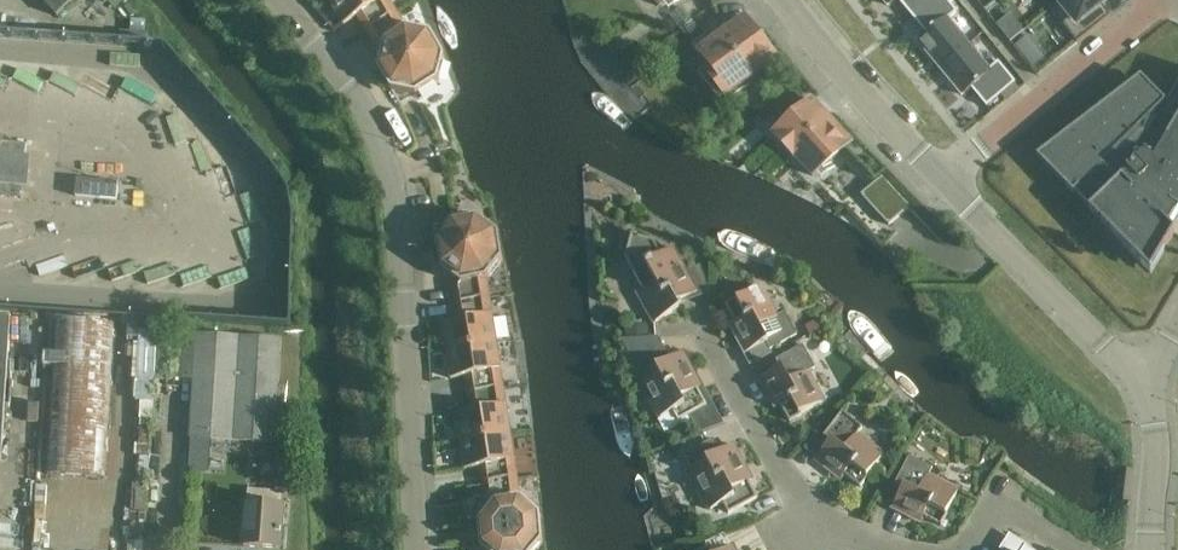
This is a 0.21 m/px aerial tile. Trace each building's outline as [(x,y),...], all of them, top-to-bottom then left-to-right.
[(57,17),(77,0),(43,0),(57,17)] [(371,29),(397,14),(388,0),(331,0),(329,1),(344,25),(363,14),(370,27),(369,28),(371,29)] [(889,7),(897,0),(912,18),(933,0),(884,0),(889,7)] [(912,18),(926,35),(918,42),(941,69),(969,46),(948,21),(958,13),(947,0),(933,0),(912,18)] [(1060,3),(1051,10),(1078,43),(1111,16),(1102,5),(1108,0),(1064,0),(1060,3)] [(436,93),(439,83),(445,58),(431,35),(406,29),(397,14),(371,29),(372,31),(373,31),(380,43),(383,44),(377,68),(380,71),(379,75),(385,86),(389,87),(401,106),(410,100),(420,103),(436,93)] [(731,28),(700,52),(732,92),(776,58),(760,38),(757,41),(750,33),(741,40),(731,28)] [(1028,35),(1015,45),(1026,59),(1039,49),(1028,35)] [(969,46),(941,69),(964,96),(972,89),(987,107),(1001,96),(1015,84),(1016,84),(999,63),(989,70),(969,46)] [(41,116),(62,69),(37,58),(16,106),(41,116)] [(1168,225),(1177,210),(1177,121),(1168,138),(1137,127),(1167,104),(1141,78),(1037,157),(1074,194),(1075,193),(1091,209),(1090,210),(1151,274),(1175,233),(1168,225)] [(1015,84),(1001,96),(1006,101),(1020,90),(1018,87),(1015,84)] [(805,148),(823,168),(851,142),(813,101),(775,135),(795,157),(805,148)] [(0,146),(0,157),(26,159),(27,144),(0,142),(0,146)] [(911,205),(882,175),(861,195),(889,225),(911,205)] [(24,187),(24,184),(0,182),(0,197),(23,199),(24,187)] [(120,185),(79,183),(78,197),(120,200),(120,185)] [(451,215),(445,224),(434,225),(437,247),(435,251),(437,263),(440,265),(441,269),(461,284),(459,287),(461,301),(460,301),(460,303),(490,298),(487,281),(503,260),(499,234),(470,213),(451,215)] [(638,294),(643,302),(655,324),(672,314),(670,309),(697,293),(686,272),(672,249),(661,255),(654,242),(633,236),(634,235),(632,234),(625,258),(644,291),(638,294)] [(203,262),(229,258),(227,247),(202,251),(203,262)] [(770,351),(791,339),(797,336),(785,313),(777,317),(761,287),(760,289),(738,300),(738,299),(726,305),(742,336),(737,339),(746,354),(766,343),(770,351)] [(443,324),(447,351),(497,344),(490,298),(460,303),(461,306),(464,320),(443,324)] [(3,438),(11,318),(0,317),(0,462),(2,462),(3,438)] [(105,479),(114,325),(56,321),(47,476),(105,479)] [(646,325),(626,326),(627,340),(634,339),(647,338),(646,325)] [(175,333),(172,379),(194,381),(191,438),(203,439),(239,441),(275,444),(275,443),(287,444),(288,427),(276,426),(277,410),(282,340),(258,338),(197,335),(175,333)] [(679,422),(686,418),(707,407),(692,379),(696,377),(683,353),(670,360),(658,338),(647,338),(634,339),(627,340),(622,340),(651,393),(647,395),(659,419),(673,412),(679,422)] [(474,391),(474,394),(504,389),(497,344),(447,351),(451,379),(472,376),(475,391),(474,391)] [(801,415),(823,403),(824,402),(808,373),(815,369),(803,346),(776,361),(780,368),(760,379),(768,395),(773,392),(790,423),(802,416),(801,415)] [(162,387),(163,407),(176,406),(175,387),(162,387)] [(456,414),(461,442),(511,434),(504,389),(474,394),(474,396),(475,396),(478,411),(456,414)] [(857,435),(863,428),(842,412),(838,418),(823,437),(830,442),(816,461),(830,471),(833,467),(861,488),(869,477),(868,476),(883,457),(884,456),(857,435)] [(488,482),(488,484),(518,479),(511,434),(461,442),(465,470),(486,467),(489,481),(488,482)] [(713,440),(692,451),(684,455),(700,485),(697,487),(698,490),(710,511),(723,504),(729,514),(757,499),(742,471),(746,469),(733,445),(720,452),(713,440)] [(947,514),(958,491),(937,480),(929,476),(933,468),(909,456),(906,463),(895,484),(903,488),(892,509),(908,517),(911,512),(942,527),(948,515),(947,514)] [(144,543),(149,458),(137,457),(136,484),(134,484),(132,510),(129,510),(128,542),(144,543)] [(543,542),(541,516),(521,500),(518,479),(488,484),(488,486),(489,486),(491,500),(494,502),(478,521),(478,525),(476,528),(477,541),(480,543),(480,547),(483,549),(536,549),(543,542)] [(280,549),(283,508),(285,492),(248,490),(244,547),(280,549)]
